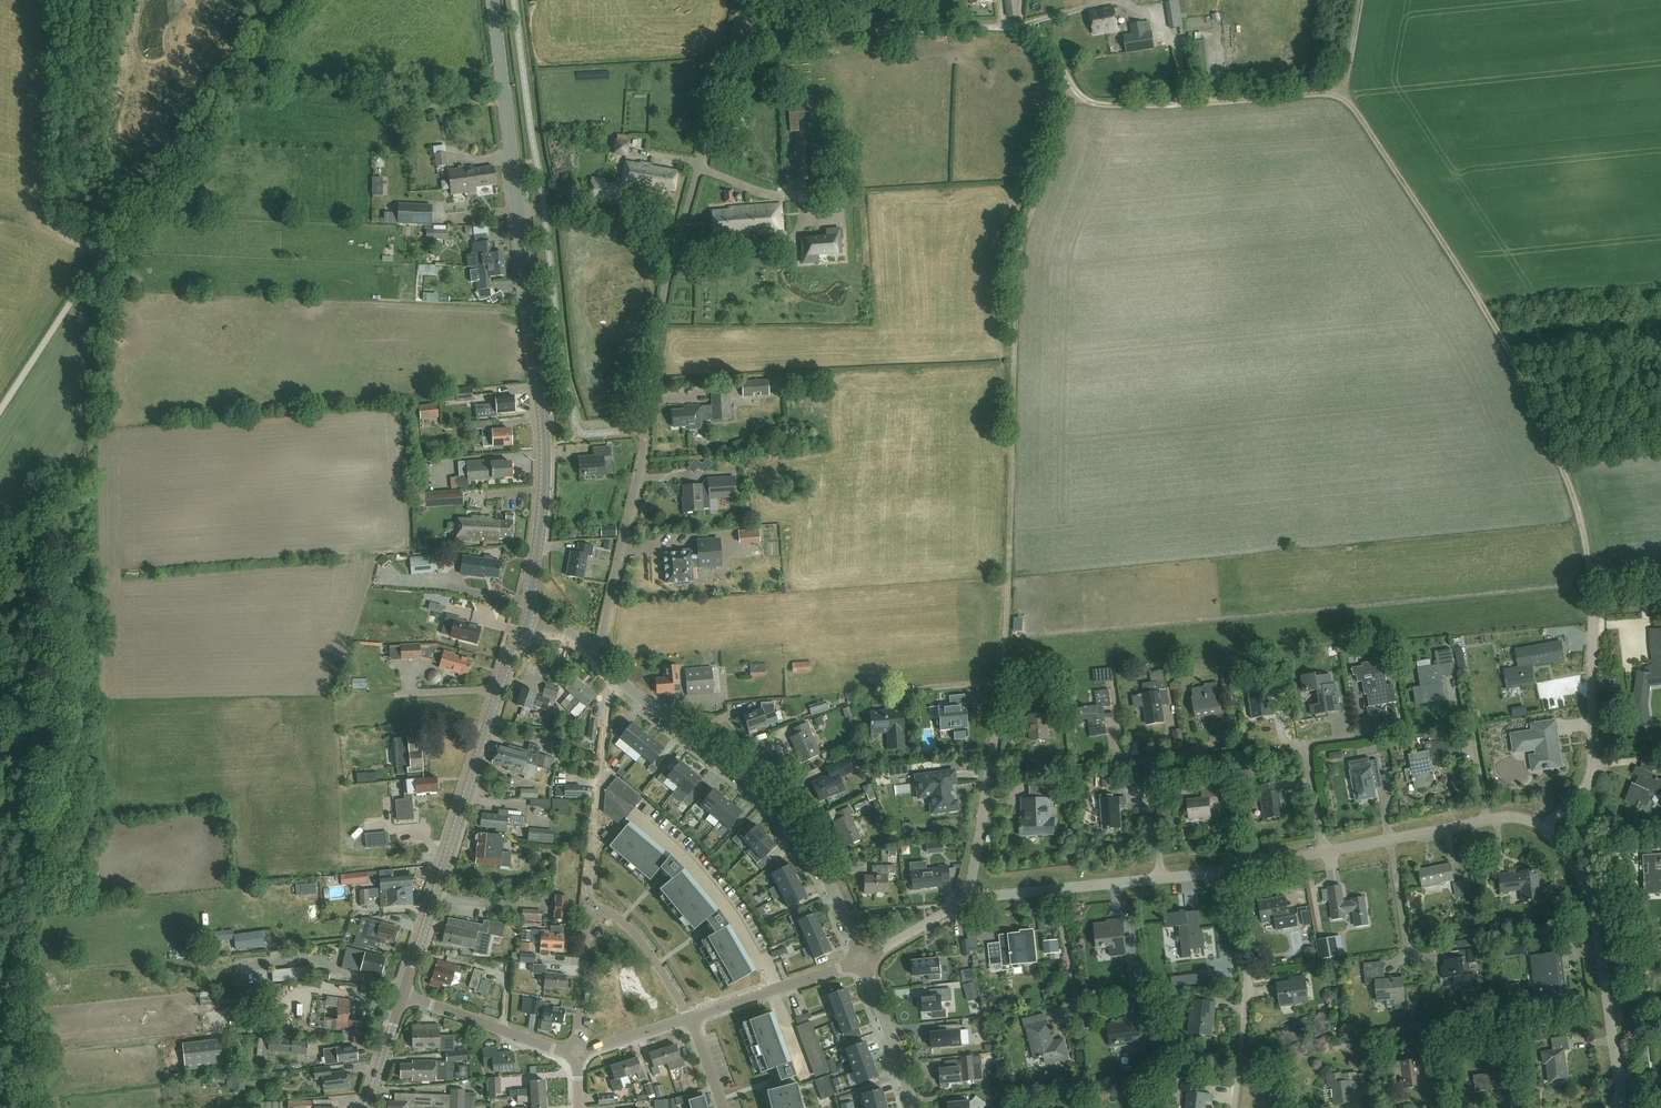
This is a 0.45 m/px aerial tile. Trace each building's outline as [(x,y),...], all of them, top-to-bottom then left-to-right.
[(1007,17),(1021,15),(1019,0),(1005,0),(1007,17)] [(1106,33),(1118,30),(1114,6),(1108,7),(1108,8),(1091,12),(1095,34),(1106,31),(1106,33)] [(1196,25),(1191,16),(1183,21),(1188,29),(1196,25)] [(1131,34),(1123,35),(1127,54),(1155,49),(1152,32),(1145,33),(1144,22),(1130,24),(1131,34)] [(1156,25),(1158,31),(1154,32),(1159,46),(1171,41),(1165,22),(1156,25)] [(1238,73),(1240,67),(1233,64),(1230,71),(1238,73)] [(610,153),(613,153),(613,155),(627,157),(630,142),(628,141),(628,136),(617,134),(616,140),(614,139),(614,141),(611,141),(610,153)] [(446,151),(445,152),(436,153),(435,153),(437,166),(448,164),(446,151)] [(675,191),(678,171),(652,167),(653,164),(641,162),(641,165),(625,162),(622,183),(632,185),(631,187),(663,192),(664,189),(675,191)] [(494,166),(474,169),(474,166),(449,169),(452,194),(477,191),(477,187),(496,184),(494,166)] [(590,180),(587,196),(616,201),(619,185),(590,180)] [(725,203),(735,202),(733,189),(724,190),(725,203)] [(713,211),(715,237),(750,234),(750,232),(756,231),(756,234),(783,232),(781,203),(730,207),(730,209),(713,211)] [(398,204),(398,223),(431,224),(432,205),(398,204)] [(436,206),(436,221),(449,220),(448,205),(436,206)] [(807,206),(809,222),(819,222),(818,205),(807,206)] [(476,226),(476,234),(490,233),(490,225),(476,226)] [(447,229),(434,230),(433,230),(434,227),(427,227),(426,239),(447,239),(447,229)] [(828,237),(801,238),(802,255),(842,252),(841,239),(828,240),(828,237)] [(475,265),(504,263),(503,252),(493,253),(491,241),(475,243),(473,243),(474,253),(467,254),(468,265),(475,265)] [(428,261),(431,264),(438,265),(438,261),(432,255),(428,255),(428,261)] [(504,263),(475,265),(476,269),(470,270),(471,282),(477,281),(478,289),(490,288),(489,277),(505,275),(504,263)] [(768,264),(755,266),(757,281),(770,279),(768,264)] [(423,293),(423,301),(438,302),(438,294),(423,293)] [(760,396),(770,395),(768,379),(742,380),(743,397),(754,396),(754,393),(760,393),(760,396)] [(456,389),(457,402),(473,400),(472,388),(456,389)] [(684,409),(673,410),(674,428),(689,427),(689,430),(701,429),(701,420),(713,419),(713,420),(732,419),(730,393),(712,394),(713,407),(700,408),(700,405),(684,406),(684,409)] [(515,411),(514,395),(496,397),(496,404),(485,405),(486,414),(515,411)] [(420,419),(425,419),(439,417),(437,403),(419,405),(420,419)] [(511,428),(492,429),(492,421),(477,422),(478,428),(482,428),(483,447),(493,447),(513,446),(511,428)] [(759,451),(757,442),(744,443),(745,452),(759,451)] [(580,475),(596,474),(596,475),(605,475),(603,461),(611,460),(609,446),(593,448),(594,456),(579,458),(580,475)] [(469,486),(468,480),(512,476),(511,462),(503,463),(502,461),(492,462),(492,459),(466,462),(467,468),(465,468),(465,461),(458,462),(459,476),(456,476),(456,477),(450,477),(451,489),(457,488),(457,487),(469,486)] [(703,509),(710,508),(709,498),(736,496),(735,477),(708,479),(708,486),(702,487),(702,485),(683,486),(685,512),(703,511),(703,509)] [(439,495),(439,504),(463,502),(462,493),(439,495)] [(492,516),(472,515),(472,518),(456,517),(456,539),(460,539),(499,541),(499,538),(513,539),(514,521),(492,520),(492,516)] [(739,531),(740,542),(760,541),(759,529),(739,531)] [(664,554),(666,583),(677,582),(678,584),(689,583),(689,581),(693,581),(692,566),(699,566),(699,567),(721,566),(719,539),(697,541),(698,551),(690,552),(689,550),(680,551),(680,552),(664,554)] [(591,555),(593,545),(579,543),(578,552),(571,551),(567,575),(583,578),(588,554),(591,555)] [(412,574),(433,572),(433,570),(438,570),(437,555),(410,557),(412,574)] [(484,559),(474,558),(462,556),(460,574),(472,575),(484,577),(484,576),(499,578),(501,562),(493,561),(493,556),(484,555),(484,559)] [(460,558),(441,559),(442,572),(460,572),(460,558)] [(702,569),(703,578),(716,577),(714,567),(702,569)] [(1641,596),(1641,605),(1655,604),(1655,595),(1641,596)] [(393,613),(419,614),(419,604),(393,603),(393,613)] [(447,615),(445,625),(453,628),(451,636),(454,637),(453,638),(463,641),(464,639),(477,643),(477,641),(479,641),(480,635),(479,635),(481,628),(470,626),(471,623),(462,621),(463,619),(447,615)] [(1519,667),(1504,669),(1508,688),(1535,683),(1532,665),(1564,660),(1561,641),(1516,649),(1519,667)] [(401,660),(421,659),(420,644),(400,644),(401,660)] [(1652,648),(1654,666),(1651,667),(1650,672),(1644,671),(1643,672),(1638,672),(1634,701),(1637,725),(1650,723),(1647,703),(1650,684),(1653,684),(1653,683),(1657,682),(1657,685),(1660,684),(1660,647),(1652,648)] [(1438,664),(1418,668),(1421,686),(1413,687),(1416,704),(1424,702),(1444,699),(1440,676),(1455,673),(1451,649),(1435,651),(1438,664)] [(472,660),(455,656),(455,654),(444,651),(444,653),(435,650),(432,661),(441,664),(440,668),(460,673),(459,675),(465,677),(465,675),(468,676),(472,660)] [(793,672),(811,671),(810,661),(792,662),(793,662),(793,672)] [(766,675),(766,663),(750,664),(750,677),(766,676),(766,675)] [(547,683),(558,686),(559,686),(564,669),(553,665),(547,683)] [(673,690),(680,689),(678,665),(664,666),(665,678),(656,678),(657,693),(673,692),(673,690)] [(1365,680),(1369,706),(1390,703),(1384,667),(1364,670),(1363,665),(1355,666),(1357,682),(1365,680)] [(714,693),(712,667),(685,669),(687,695),(714,693)] [(1103,673),(1102,673),(1103,679),(1112,678),(1112,672),(1109,672),(1108,668),(1103,669),(1103,673)] [(537,673),(535,680),(542,683),(544,675),(537,673)] [(1302,676),(1304,692),(1317,690),(1320,704),(1310,705),(1312,715),(1315,715),(1316,718),(1323,717),(1322,713),(1341,710),(1338,697),(1341,697),(1341,692),(1338,691),(1337,684),(1332,685),(1331,674),(1321,676),(1321,673),(1302,676)] [(565,709),(585,686),(575,677),(565,688),(571,694),(566,699),(565,698),(560,704),(565,709)] [(1134,706),(1144,704),(1147,724),(1164,721),(1160,693),(1167,692),(1165,679),(1151,682),(1153,692),(1133,696),(1134,706)] [(1195,717),(1210,715),(1213,730),(1226,728),(1223,712),(1217,681),(1207,683),(1208,685),(1192,687),(1193,695),(1192,695),(1195,717)] [(1251,718),(1274,714),(1272,697),(1279,696),(1276,681),(1269,682),(1270,687),(1248,691),(1251,718)] [(557,698),(560,689),(547,685),(544,694),(557,698)] [(570,713),(580,702),(585,707),(595,695),(585,686),(565,709),(570,713)] [(536,695),(537,692),(523,688),(517,706),(531,710),(533,705),(547,710),(550,700),(536,695)] [(1045,697),(1044,689),(1027,691),(1028,705),(1046,704),(1045,702),(1049,702),(1048,697),(1045,697)] [(1095,691),(1097,705),(1077,708),(1078,721),(1088,719),(1091,737),(1107,734),(1103,707),(1112,706),(1109,689),(1095,691)] [(748,729),(765,723),(765,724),(777,720),(774,711),(773,711),(773,702),(761,702),(761,709),(743,715),(748,729)] [(940,730),(953,729),(954,740),(966,738),(965,728),(968,727),(965,702),(937,705),(940,730)] [(903,731),(904,730),(902,707),(892,708),(892,711),(886,711),(886,710),(870,711),(871,722),(870,722),(871,733),(890,731),(891,739),(888,739),(889,749),(904,747),(903,731)] [(1049,739),(1048,725),(1053,725),(1052,712),(1028,715),(1030,740),(1049,739)] [(817,727),(824,724),(821,716),(813,719),(817,727)] [(596,738),(598,720),(591,719),(588,737),(596,738)] [(1560,765),(1554,721),(1534,724),(1535,731),(1513,735),(1515,751),(1537,747),(1540,768),(1560,765)] [(818,754),(806,730),(810,728),(807,722),(794,728),(797,734),(790,737),(802,762),(818,754)] [(630,747),(642,732),(632,723),(624,733),(618,728),(615,733),(620,737),(619,738),(630,747)] [(1371,727),(1373,739),(1387,737),(1385,725),(1371,727)] [(643,731),(642,732),(630,747),(641,756),(653,740),(647,736),(648,735),(643,731)] [(406,781),(404,781),(405,794),(407,793),(407,795),(439,792),(437,777),(424,778),(420,736),(393,738),(397,775),(406,774),(408,774),(408,780),(406,781)] [(1431,759),(1445,756),(1451,755),(1447,739),(1433,742),(1434,749),(1408,754),(1411,769),(1404,770),(1407,782),(1413,781),(1415,789),(1436,784),(1431,759)] [(653,740),(641,756),(651,764),(648,768),(654,773),(658,768),(652,764),(664,749),(653,740)] [(531,744),(529,750),(510,745),(509,748),(498,745),(493,763),(509,767),(508,770),(525,775),(525,778),(534,781),(538,765),(536,765),(539,753),(541,747),(531,744)] [(555,758),(539,753),(536,765),(538,765),(552,769),(555,758)] [(608,762),(614,767),(619,761),(613,756),(608,762)] [(846,758),(826,768),(829,774),(812,782),(820,800),(837,793),(838,794),(845,790),(839,778),(853,772),(846,758)] [(1377,759),(1370,761),(1369,758),(1349,762),(1350,770),(1354,790),(1357,790),(1359,800),(1376,797),(1375,791),(1383,790),(1377,759)] [(664,782),(667,778),(677,786),(690,770),(680,762),(672,771),(667,767),(658,778),(664,782)] [(1637,805),(1636,807),(1638,808),(1640,803),(1646,806),(1653,793),(1660,793),(1660,779),(1657,779),(1657,778),(1656,778),(1655,776),(1636,766),(1632,773),(1644,779),(1640,786),(1634,784),(1626,799),(1637,805)] [(617,773),(623,778),(627,773),(621,769),(617,773)] [(694,788),(701,779),(697,775),(691,770),(690,770),(677,786),(688,795),(684,799),(690,804),(699,793),(694,788)] [(957,801),(952,801),(950,784),(955,783),(954,771),(915,776),(918,798),(929,796),(931,813),(958,809),(957,801)] [(376,772),(368,773),(369,781),(377,781),(376,772)] [(642,798),(617,777),(605,790),(604,812),(620,825),(642,798)] [(1217,801),(1216,787),(1215,778),(1194,780),(1195,791),(1201,790),(1202,798),(1187,800),(1189,818),(1202,817),(1203,819),(1211,818),(1209,802),(1217,801)] [(1265,818),(1267,817),(1269,822),(1269,817),(1271,821),(1271,816),(1282,815),(1278,791),(1280,791),(1278,782),(1259,785),(1265,818)] [(564,785),(564,797),(581,797),(581,785),(564,785)] [(1023,827),(1023,829),(1024,835),(1051,834),(1051,813),(1048,813),(1048,800),(1057,800),(1056,787),(1031,787),(1032,800),(1025,800),(1025,815),(1027,815),(1027,820),(1023,820),(1023,827)] [(713,788),(700,806),(709,814),(723,796),(713,788)] [(873,792),(866,794),(869,801),(875,799),(873,792)] [(723,796),(709,814),(719,821),(733,804),(728,800),(723,796)] [(1104,829),(1120,828),(1119,806),(1126,805),(1126,797),(1102,799),(1104,829)] [(684,803),(681,809),(687,812),(691,806),(684,803)] [(642,811),(646,814),(651,808),(647,804),(642,811)] [(733,804),(719,821),(729,829),(743,812),(733,804)] [(878,804),(874,805),(878,816),(883,814),(878,804)] [(845,846),(861,839),(850,815),(853,813),(850,806),(837,812),(840,819),(833,822),(845,846)] [(1214,821),(1196,821),(1196,823),(1223,823),(1223,808),(1214,808),(1214,821)] [(509,809),(509,815),(508,815),(508,811),(499,810),(499,815),(483,814),(482,827),(497,828),(497,831),(507,832),(508,826),(524,827),(525,816),(516,815),(516,810),(509,809)] [(609,846),(650,881),(660,868),(667,859),(627,825),(609,846)] [(747,853),(767,835),(766,835),(761,830),(757,825),(747,834),(742,829),(732,839),(737,845),(742,840),(751,849),(747,853)] [(691,826),(687,830),(692,835),(696,831),(691,826)] [(529,830),(528,841),(539,842),(540,831),(529,830)] [(696,831),(692,835),(698,840),(701,836),(696,831)] [(365,834),(366,848),(374,847),(373,833),(365,834)] [(479,834),(476,836),(476,841),(478,843),(477,855),(474,857),(474,861),(476,863),(476,864),(510,867),(511,854),(502,853),(504,838),(501,836),(479,834)] [(772,841),(767,835),(747,853),(757,863),(756,864),(761,869),(771,859),(766,854),(776,845),(772,841)] [(706,839),(703,842),(708,848),(712,844),(706,839)] [(926,844),(927,854),(943,852),(942,843),(926,844)] [(1645,885),(1645,891),(1660,891),(1660,853),(1643,854),(1644,862),(1650,862),(1651,873),(1643,873),(1644,885),(1645,885)] [(670,855),(667,859),(660,868),(671,879),(681,872),(684,869),(670,855)] [(333,865),(336,872),(349,867),(346,860),(333,865)] [(927,870),(926,862),(910,863),(911,871),(912,882),(910,882),(911,890),(920,889),(920,887),(941,886),(941,880),(949,879),(948,865),(939,866),(939,869),(927,870)] [(790,864),(770,874),(776,885),(796,875),(790,864)] [(1451,864),(1419,870),(1422,886),(1454,879),(1451,864)] [(887,892),(887,872),(895,872),(895,866),(874,865),(874,876),(865,876),(865,894),(874,894),(874,892),(887,892)] [(1507,873),(1499,874),(1501,892),(1521,889),(1523,903),(1542,900),(1538,869),(1519,872),(1519,874),(1508,876),(1507,873)] [(411,876),(393,877),(393,870),(379,871),(381,889),(380,889),(380,888),(359,890),(360,906),(369,905),(368,898),(381,897),(382,907),(391,907),(391,906),(406,904),(404,887),(411,887),(413,879),(411,876)] [(714,912),(681,872),(671,879),(659,890),(670,903),(682,917),(693,930),(705,920),(714,912)] [(343,884),(370,883),(369,874),(343,875),(343,884)] [(796,875),(776,885),(782,896),(801,886),(799,881),(799,880),(796,875)] [(1456,896),(1471,893),(1468,879),(1453,882),(1456,896)] [(1333,919),(1345,917),(1344,912),(1353,911),(1355,926),(1368,924),(1364,897),(1352,899),(1352,901),(1343,902),(1340,885),(1328,887),(1333,919)] [(801,886),(782,896),(787,907),(807,897),(801,886)] [(536,907),(553,904),(550,888),(533,891),(536,907)] [(749,891),(745,894),(749,900),(753,897),(749,891)] [(555,895),(554,919),(567,920),(569,896),(555,895)] [(1286,896),(1259,900),(1263,923),(1275,921),(1277,930),(1299,927),(1297,912),(1289,913),(1286,896)] [(753,897),(749,900),(753,906),(758,903),(753,897)] [(761,906),(757,909),(760,915),(765,913),(761,906)] [(523,909),(522,921),(541,922),(542,910),(523,909)] [(718,909),(714,912),(705,920),(714,933),(725,928),(729,925),(718,909)] [(1164,923),(1166,922),(1166,927),(1178,926),(1182,958),(1192,956),(1191,949),(1205,948),(1203,928),(1201,928),(1199,911),(1187,912),(1186,911),(1164,914),(1165,919),(1164,919),(1164,923)] [(797,921),(802,933),(820,926),(815,913),(798,920),(795,914),(789,917),(792,924),(797,921)] [(365,928),(362,938),(369,940),(368,942),(367,945),(373,947),(379,949),(380,946),(381,943),(385,945),(386,942),(386,940),(390,941),(394,943),(397,935),(399,928),(390,925),(381,923),(381,922),(374,920),(368,918),(365,928)] [(449,926),(447,926),(444,942),(460,946),(475,949),(474,953),(487,955),(491,935),(502,937),(505,924),(485,920),(484,926),(450,919),(449,926)] [(1127,954),(1123,919),(1114,920),(1114,922),(1094,924),(1097,947),(1110,946),(1111,956),(1127,954)] [(770,938),(779,934),(774,922),(765,925),(770,938)] [(802,933),(808,946),(826,938),(824,932),(823,932),(820,926),(802,933)] [(734,942),(725,928),(714,933),(701,941),(709,956),(718,972),(727,987),(752,973),(743,958),(734,942)] [(549,954),(549,950),(554,951),(555,938),(550,938),(551,931),(541,930),(530,929),(530,930),(522,930),(522,940),(530,941),(530,942),(537,943),(537,939),(541,939),(540,950),(541,950),(541,954),(542,955),(547,956),(549,954)] [(1004,965),(1037,962),(1033,930),(1021,931),(1022,933),(1001,936),(1002,945),(990,946),(992,964),(1004,963),(1004,965)] [(234,935),(236,949),(264,946),(263,931),(234,935)] [(555,938),(554,951),(564,951),(565,931),(551,931),(550,938),(555,938)] [(345,936),(344,941),(359,945),(360,940),(345,936)] [(831,951),(826,938),(808,946),(813,959),(831,951)] [(964,956),(971,956),(972,956),(969,939),(961,940),(964,956)] [(1456,941),(1457,948),(1472,946),(1471,939),(1456,941)] [(1047,946),(1049,958),(1062,956),(1059,943),(1047,946)] [(1501,954),(1506,965),(1520,958),(1515,947),(1501,954)] [(348,948),(343,966),(381,976),(386,958),(348,948)] [(1443,977),(1454,976),(1455,984),(1476,982),(1475,973),(1471,973),(1470,963),(1476,962),(1475,948),(1458,950),(1459,957),(1444,959),(1445,966),(1442,966),(1443,977)] [(1563,988),(1565,987),(1561,952),(1530,956),(1536,998),(1564,994),(1563,988)] [(535,963),(536,954),(520,953),(520,961),(535,963)] [(940,959),(912,962),(914,977),(929,975),(929,981),(942,979),(940,959)] [(438,960),(435,970),(432,969),(431,974),(433,975),(430,985),(439,987),(441,983),(451,986),(455,972),(461,973),(463,968),(438,960)] [(534,965),(533,973),(541,973),(540,982),(545,982),(545,988),(557,989),(557,987),(566,988),(567,975),(558,975),(558,974),(546,973),(547,966),(534,965)] [(273,981),(309,978),(308,966),(272,970),(273,981)] [(1366,985),(1376,984),(1377,1001),(1395,999),(1396,1003),(1406,1002),(1403,976),(1385,978),(1384,967),(1365,969),(1366,985)] [(329,980),(330,971),(311,969),(311,979),(329,980)] [(479,989),(484,972),(474,969),(469,986),(479,989)] [(1278,983),(1281,1007),(1294,1005),(1294,1002),(1308,1000),(1305,976),(1295,977),(1296,981),(1278,983)] [(936,996),(922,997),(923,1012),(943,1011),(942,1001),(952,1000),(951,988),(935,990),(936,996)] [(970,1001),(979,999),(976,988),(967,990),(970,1001)] [(832,1008),(850,1001),(845,989),(827,995),(832,1008)] [(310,1026),(342,1031),(341,1039),(352,1041),(352,1042),(363,1044),(364,1031),(366,1032),(367,1022),(348,1019),(350,1000),(326,996),(326,998),(320,998),(320,995),(314,995),(310,1026)] [(1189,1032),(1211,1035),(1215,1002),(1193,999),(1189,1032)] [(533,1000),(531,1014),(538,1015),(539,1010),(544,1010),(542,1021),(541,1030),(551,1031),(552,1022),(563,1024),(565,1009),(555,1007),(555,1005),(546,1003),(546,1002),(533,1000)] [(832,1008),(837,1021),(855,1014),(850,1001),(832,1008)] [(1119,1046),(1127,1045),(1127,1042),(1146,1040),(1143,1019),(1140,1019),(1138,1002),(1121,1004),(1123,1023),(1108,1025),(1109,1034),(1107,1034),(1108,1042),(1110,1042),(1111,1043),(1116,1043),(1116,1044),(1119,1043),(1119,1046)] [(772,1003),(767,1004),(784,1055),(788,1054),(772,1003)] [(780,1047),(774,1030),(768,1013),(742,1023),(748,1040),(754,1056),(760,1073),(775,1068),(786,1063),(780,1047)] [(1022,1019),(1025,1028),(1030,1027),(1033,1039),(1030,1039),(1035,1059),(1045,1057),(1046,1064),(1062,1060),(1061,1060),(1069,1058),(1064,1039),(1056,1041),(1057,1042),(1054,1043),(1048,1022),(1046,1022),(1044,1013),(1022,1019)] [(842,1034),(860,1027),(855,1014),(837,1021),(841,1034),(836,1035),(839,1043),(845,1040),(842,1034)] [(932,1048),(962,1045),(960,1024),(946,1025),(946,1031),(931,1032),(932,1048)] [(454,1042),(454,1036),(447,1036),(447,1038),(440,1038),(439,1025),(413,1026),(413,1049),(440,1048),(440,1051),(454,1050),(454,1042)] [(820,1038),(827,1035),(824,1029),(817,1031),(820,1038)] [(270,1037),(268,1050),(306,1055),(308,1041),(270,1037)] [(848,1061),(869,1053),(864,1041),(844,1049),(848,1061)] [(1544,1064),(1547,1064),(1549,1081),(1566,1079),(1563,1051),(1569,1050),(1568,1042),(1552,1044),(1553,1052),(1543,1053),(1544,1064)] [(186,1045),(187,1066),(226,1063),(224,1043),(186,1045)] [(682,1057),(680,1058),(676,1045),(662,1049),(666,1063),(667,1063),(669,1071),(685,1066),(682,1057)] [(345,1046),(336,1047),(323,1049),(324,1055),(326,1065),(339,1063),(338,1061),(357,1058),(356,1047),(347,1049),(345,1046)] [(499,1054),(498,1048),(482,1049),(484,1066),(493,1065),(493,1071),(515,1069),(514,1052),(499,1054)] [(1395,1076),(1401,1076),(1402,1088),(1422,1086),(1420,1068),(1430,1066),(1428,1048),(1420,1049),(1421,1059),(1393,1062),(1395,1076)] [(666,1063),(662,1049),(649,1053),(653,1067),(651,1068),(653,1075),(659,1073),(658,1065),(666,1063)] [(452,1061),(470,1059),(469,1050),(451,1052),(452,1061)] [(848,1061),(853,1072),(874,1064),(869,1053),(848,1061)] [(950,1086),(950,1083),(962,1082),(962,1081),(964,1081),(975,1080),(983,1079),(982,1063),(985,1063),(984,1056),(971,1057),(971,1059),(957,1060),(958,1067),(940,1069),(942,1084),(942,1086),(944,1089),(949,1088),(950,1086)] [(623,1062),(627,1076),(637,1072),(640,1079),(646,1077),(643,1070),(641,1071),(637,1057),(623,1062)] [(413,1061),(413,1064),(401,1064),(401,1078),(413,1078),(413,1081),(436,1081),(436,1080),(446,1080),(446,1062),(436,1062),(436,1061),(413,1061)] [(790,1061),(786,1063),(775,1068),(780,1081),(796,1075),(790,1061)] [(623,1088),(619,1078),(627,1076),(623,1062),(609,1066),(614,1079),(609,1081),(613,1091),(623,1088)] [(878,1076),(874,1064),(853,1072),(857,1084),(878,1076)] [(1500,1072),(1473,1075),(1475,1091),(1502,1088),(1501,1082),(1510,1082),(1507,1065),(1499,1065),(1500,1072)] [(324,1090),(349,1088),(347,1071),(330,1073),(329,1067),(314,1068),(315,1080),(323,1079),(324,1090)] [(1357,1074),(1356,1072),(1340,1074),(1340,1073),(1327,1075),(1328,1084),(1332,1084),(1334,1104),(1353,1102),(1351,1090),(1358,1089),(1357,1074)] [(693,1089),(700,1087),(696,1074),(689,1076),(693,1089)] [(822,1098),(834,1094),(827,1075),(815,1079),(822,1098)] [(233,1077),(232,1089),(245,1090),(246,1078),(233,1077)] [(500,1077),(489,1077),(490,1099),(496,1098),(495,1094),(501,1094),(500,1077)] [(517,1096),(546,1095),(545,1080),(530,1081),(531,1089),(517,1090),(517,1096)] [(655,1094),(651,1082),(644,1084),(648,1096),(655,1094)] [(1189,1091),(1187,1107),(1205,1107),(1206,1101),(1211,1101),(1212,1093),(1198,1092),(1199,1084),(1182,1082),(1181,1090),(1189,1091)] [(632,1084),(635,1095),(640,1093),(637,1083),(632,1084)] [(766,1091),(770,1107),(803,1107),(796,1083),(766,1091)] [(658,1098),(665,1095),(662,1084),(654,1087),(658,1098)] [(860,1094),(863,1106),(885,1100),(881,1088),(860,1094)] [(476,1095),(465,1094),(465,1089),(451,1089),(451,1095),(395,1094),(395,1102),(388,1102),(388,1107),(475,1107),(476,1095)] [(614,1103),(613,1095),(613,1094),(598,1096),(599,1105),(614,1103)] [(517,1096),(518,1103),(532,1102),(532,1107),(547,1107),(546,1095),(517,1096)] [(704,1095),(688,1100),(690,1107),(708,1107),(704,1095)] [(949,1103),(949,1107),(972,1107),(979,1107),(980,1107),(983,1107),(986,1104),(977,1096),(972,1101),(949,1103)] [(1023,1099),(1024,1106),(1032,1105),(1032,1098),(1023,1099)] [(332,1100),(313,1100),(288,1101),(288,1107),(332,1107),(332,1100)]
